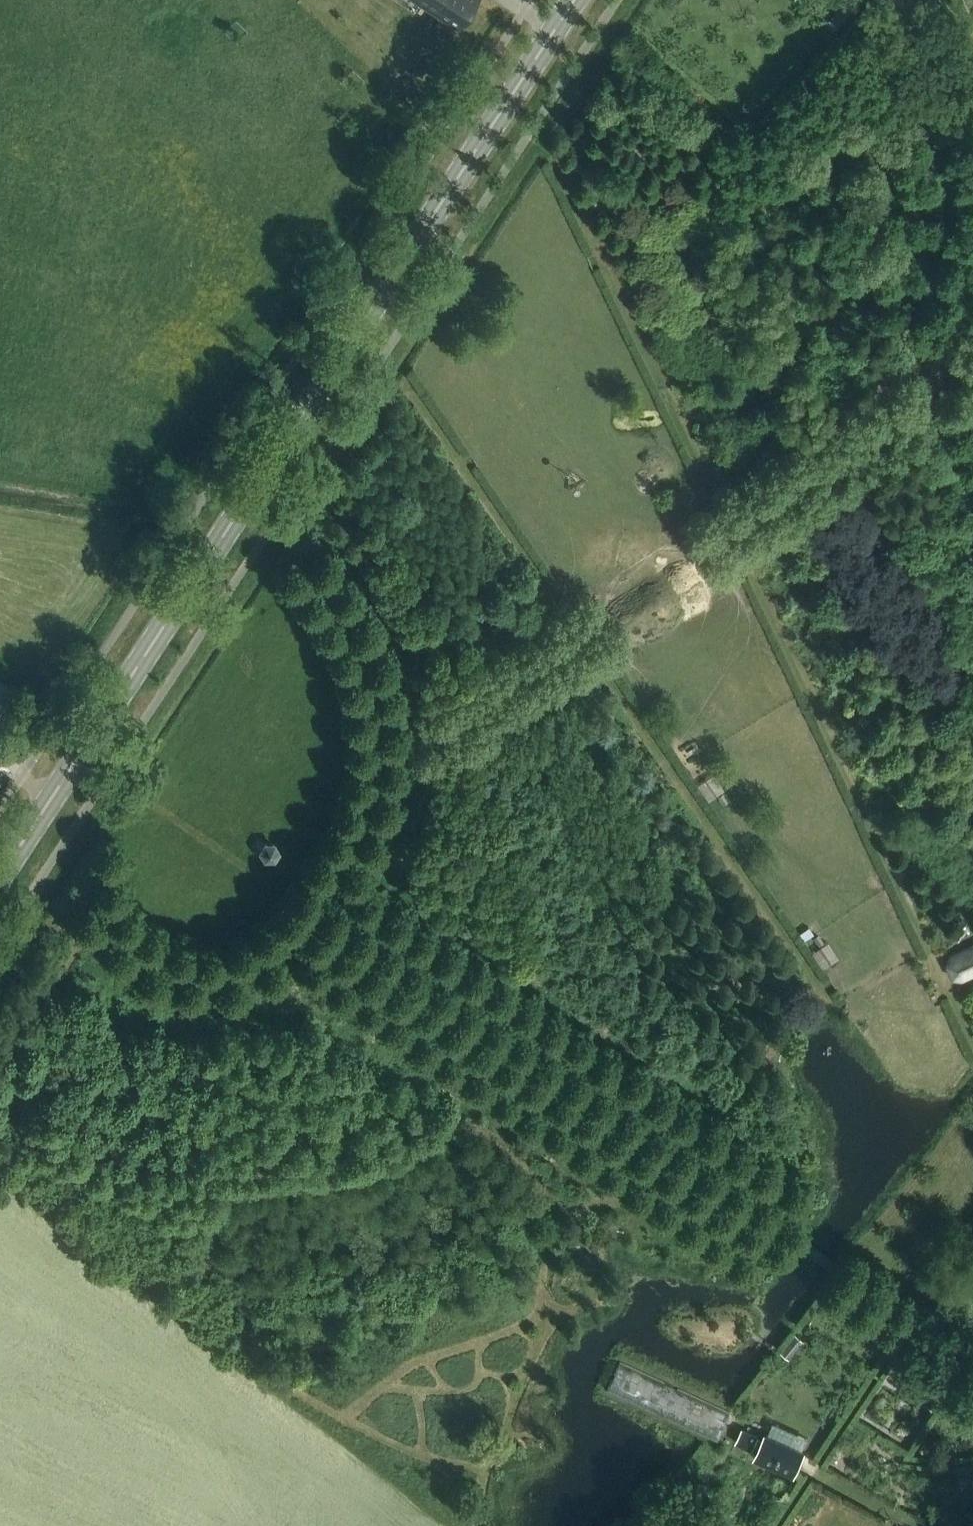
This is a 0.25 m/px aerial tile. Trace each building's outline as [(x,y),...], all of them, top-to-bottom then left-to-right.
[(459,30),(480,0),(415,0),(459,30)] [(851,0),(847,0),(828,22),(842,34),(863,10),(851,0)] [(265,841),(259,851),(265,860),(275,860),(281,851),(275,842),(265,841)] [(839,957),(829,942),(813,952),(823,968),(839,957)] [(963,982),(972,977),(972,944),(950,955),(947,964),(954,978),(963,982)] [(799,1329),(783,1343),(791,1352),(807,1338),(799,1329)] [(760,1435),(744,1427),(736,1443),(753,1450),(755,1446),(760,1448),(755,1459),(795,1477),(807,1451),(768,1433),(764,1442),(758,1439),(760,1435)]
